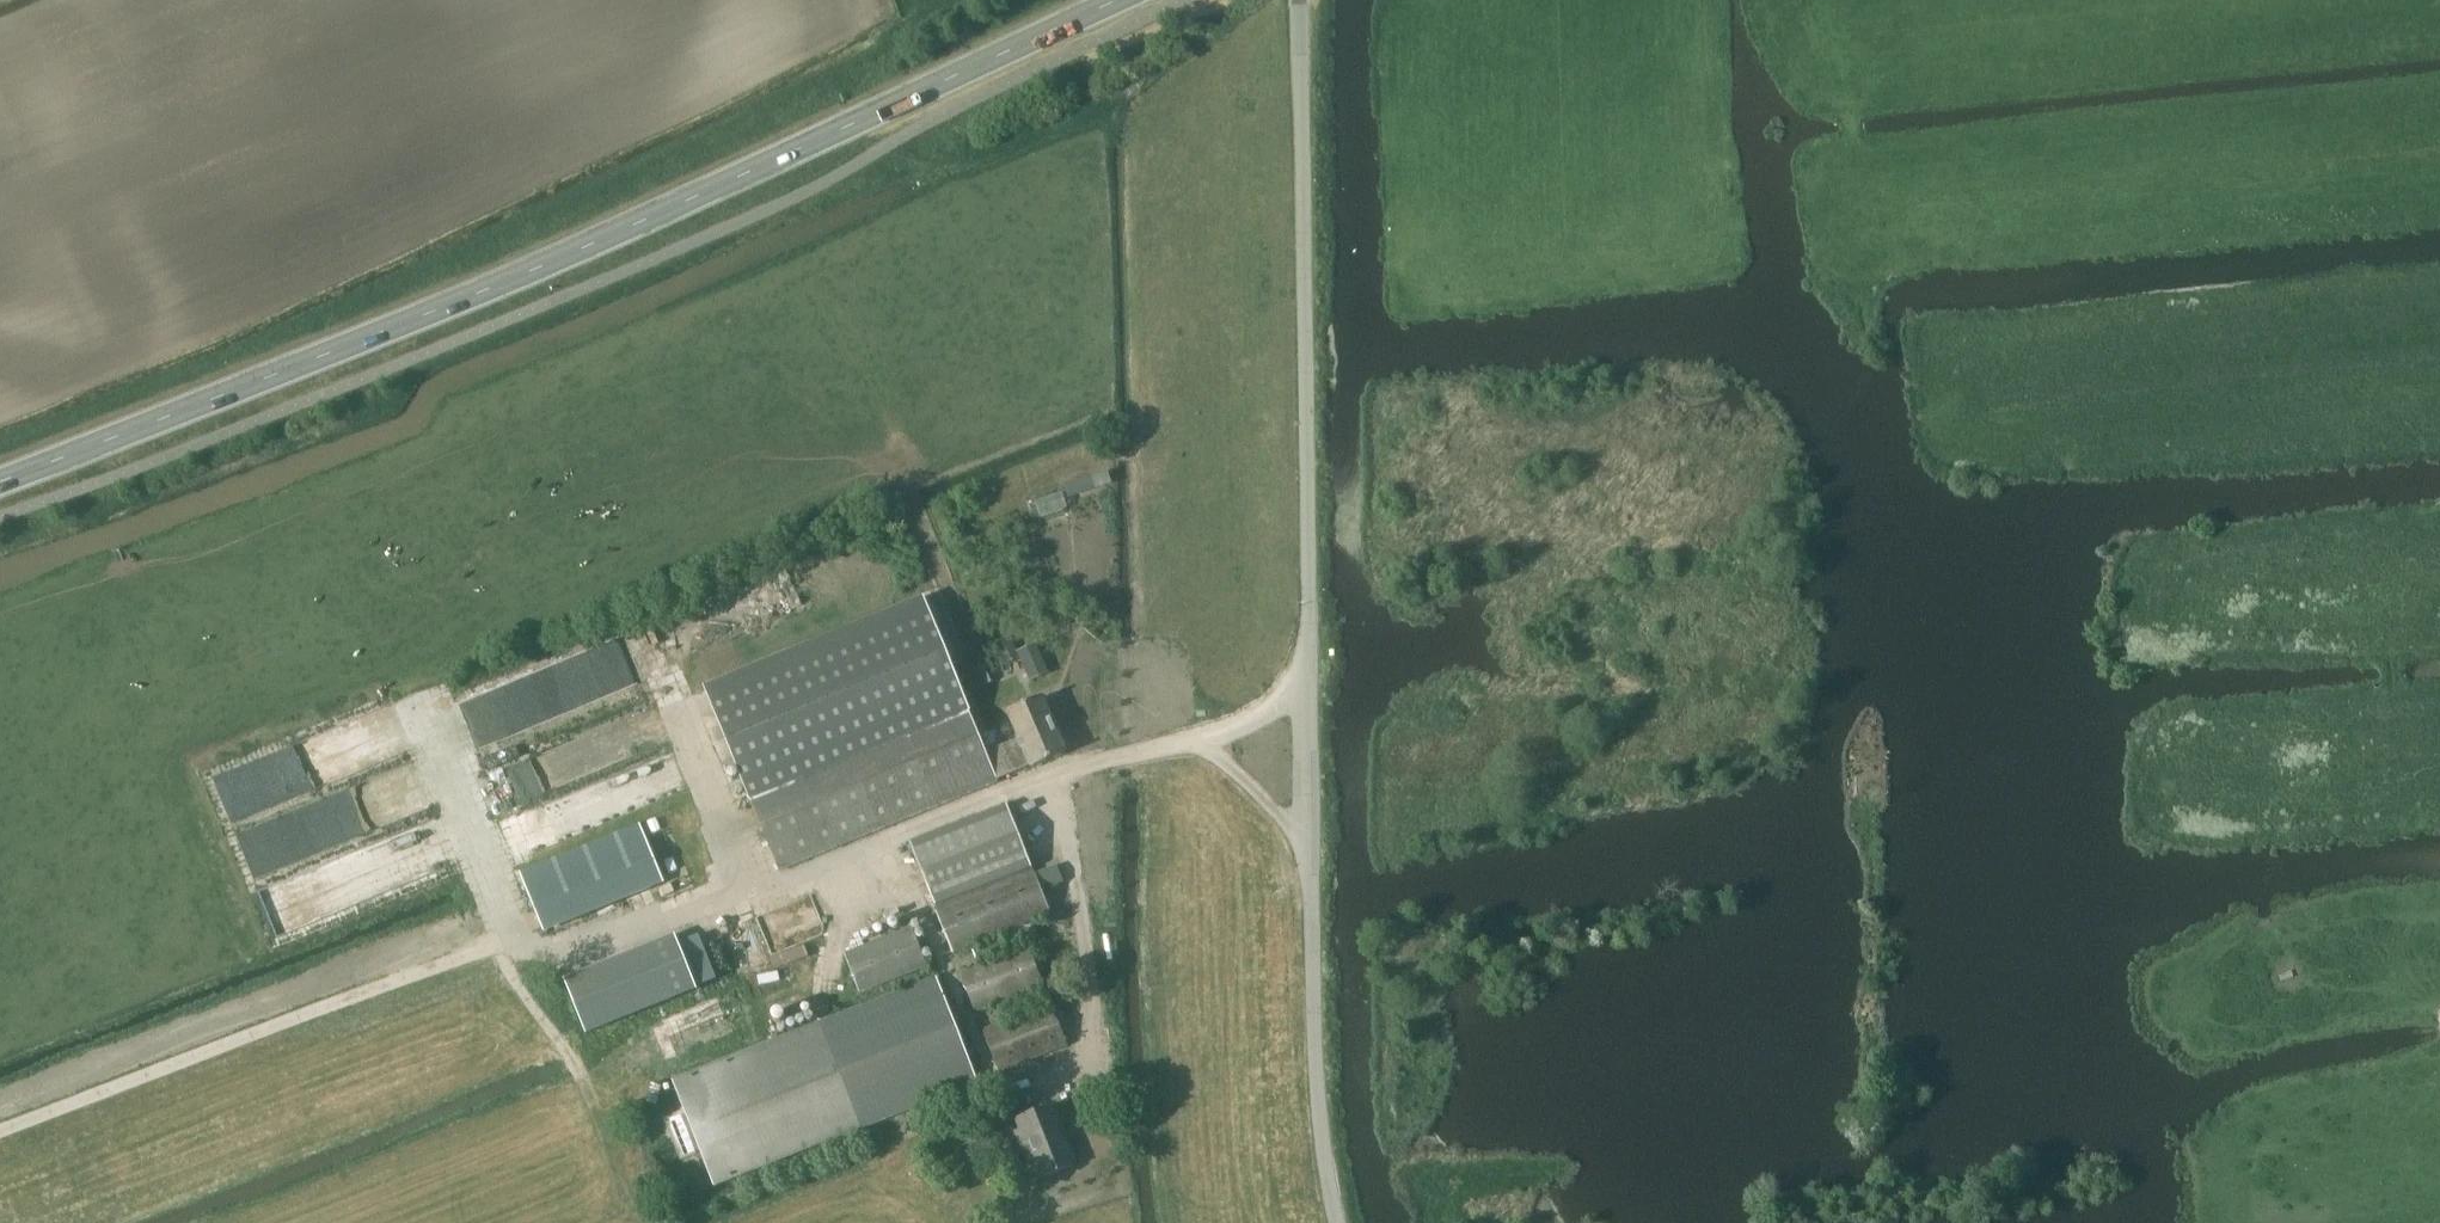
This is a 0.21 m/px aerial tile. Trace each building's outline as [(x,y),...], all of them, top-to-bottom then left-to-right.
[(1070,491),(1113,480),(1110,469),(1067,480),(1070,491)] [(1037,496),(1041,511),(1070,503),(1065,488),(1037,496)] [(922,598),(705,685),(744,781),(751,800),(968,712),(961,694),(922,598)] [(1030,677),(1051,668),(1038,639),(1018,647),(1030,677)] [(968,712),(751,800),(779,869),(995,782),(994,779),(1033,764),(1034,766),(1063,754),(1041,698),(1010,711),(1021,738),(984,753),(968,712)] [(670,755),(501,816),(514,852),(683,791),(670,755)] [(953,953),(1051,914),(1008,804),(909,843),(953,953)] [(638,861),(635,852),(648,847),(639,824),(626,830),(520,873),(543,927),(648,884),(663,879),(654,855),(638,861)] [(1043,891),(1055,887),(1047,867),(1036,872),(1043,891)] [(858,991),(928,965),(913,926),(844,953),(858,991)] [(675,935),(564,979),(586,1036),(698,991),(675,935)] [(976,1011),(1044,984),(1030,948),(961,975),(976,1011)] [(673,1083),(686,1116),(671,1122),(686,1159),(701,1153),(715,1188),(861,1130),(979,1083),(936,977),(819,1025),(673,1083)] [(999,1071),(1067,1044),(1051,1005),(983,1032),(999,1071)] [(1074,1166),(1051,1109),(1018,1122),(1022,1133),(1015,1135),(1027,1164),(1034,1161),(1042,1179),(1074,1166)]
